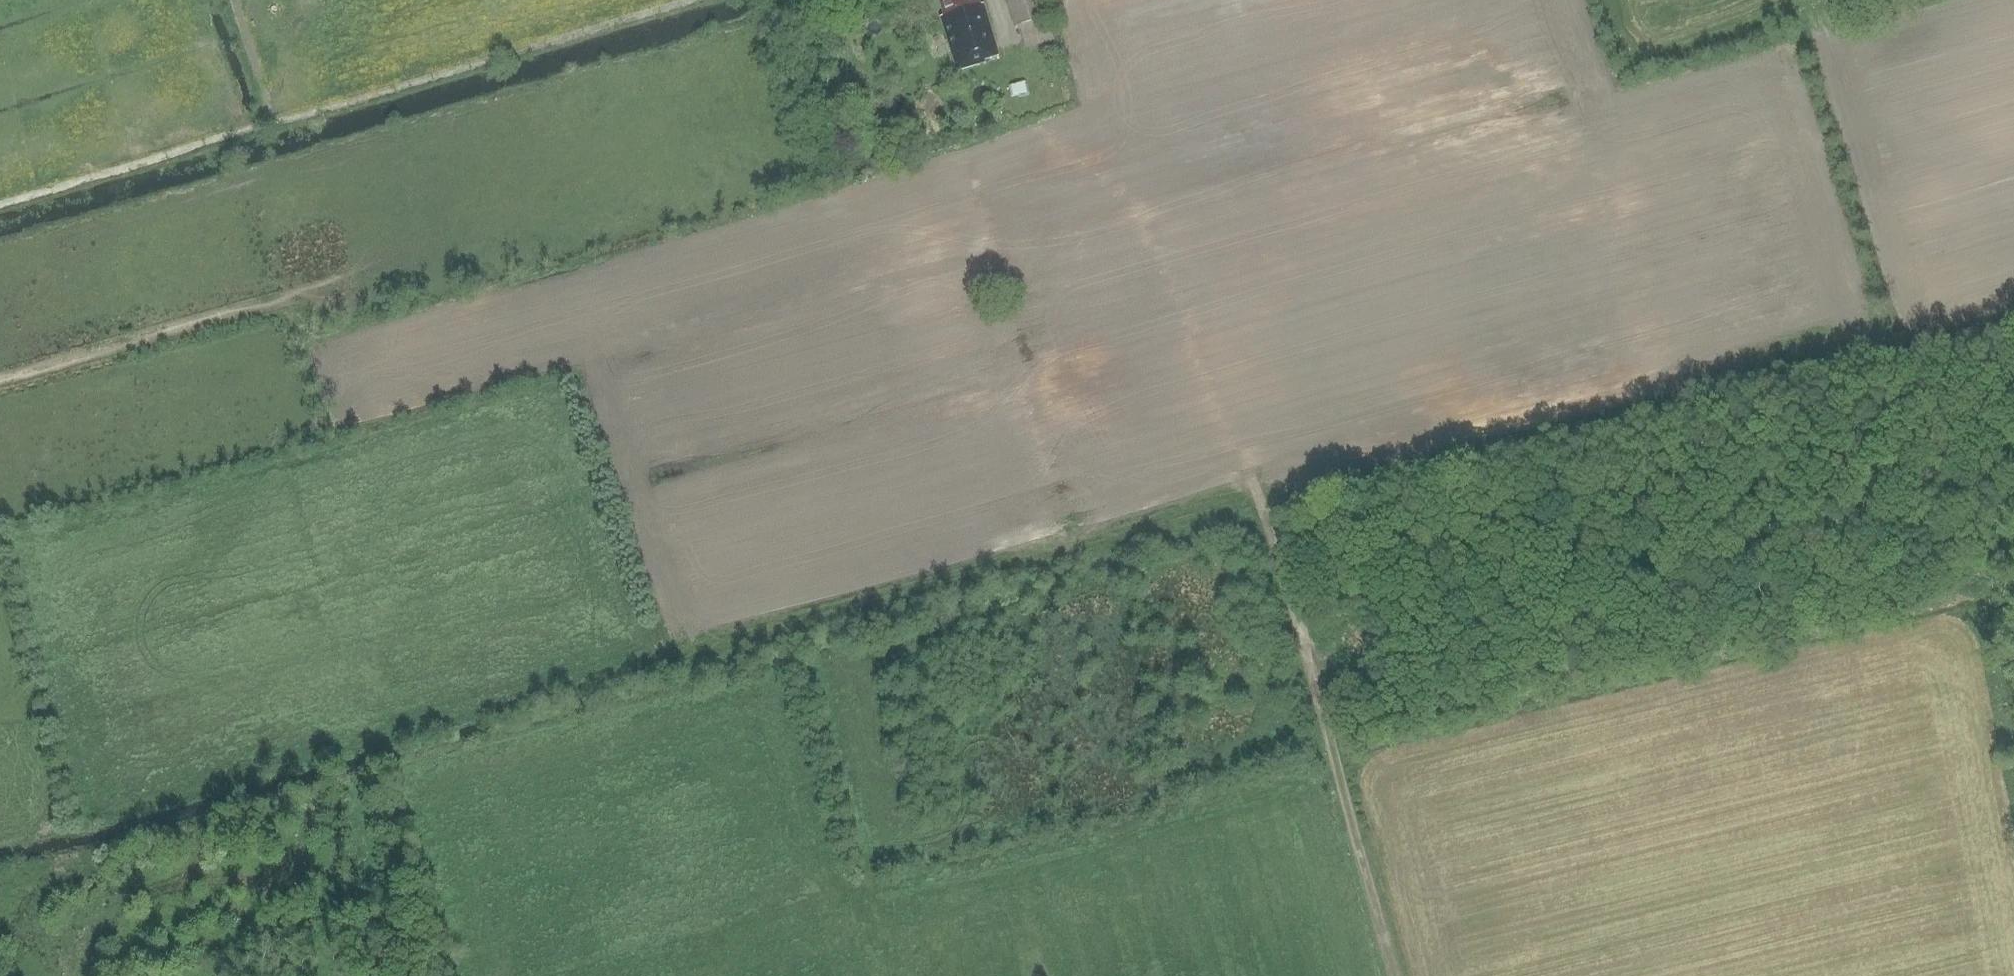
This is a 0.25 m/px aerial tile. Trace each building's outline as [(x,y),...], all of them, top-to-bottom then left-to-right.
[(984,3),(980,4),(979,0),(939,0),(944,15),(941,16),(958,70),(986,61),(985,59),(1000,55),(984,3)] [(1047,18),(1042,0),(1010,0),(1018,26),(1047,18)] [(1058,53),(1048,19),(1013,30),(1020,54),(1046,46),(1049,56),(1058,53)] [(823,153),(826,164),(840,159),(837,148),(823,153)] [(869,161),(872,170),(883,167),(880,158),(869,161)]
